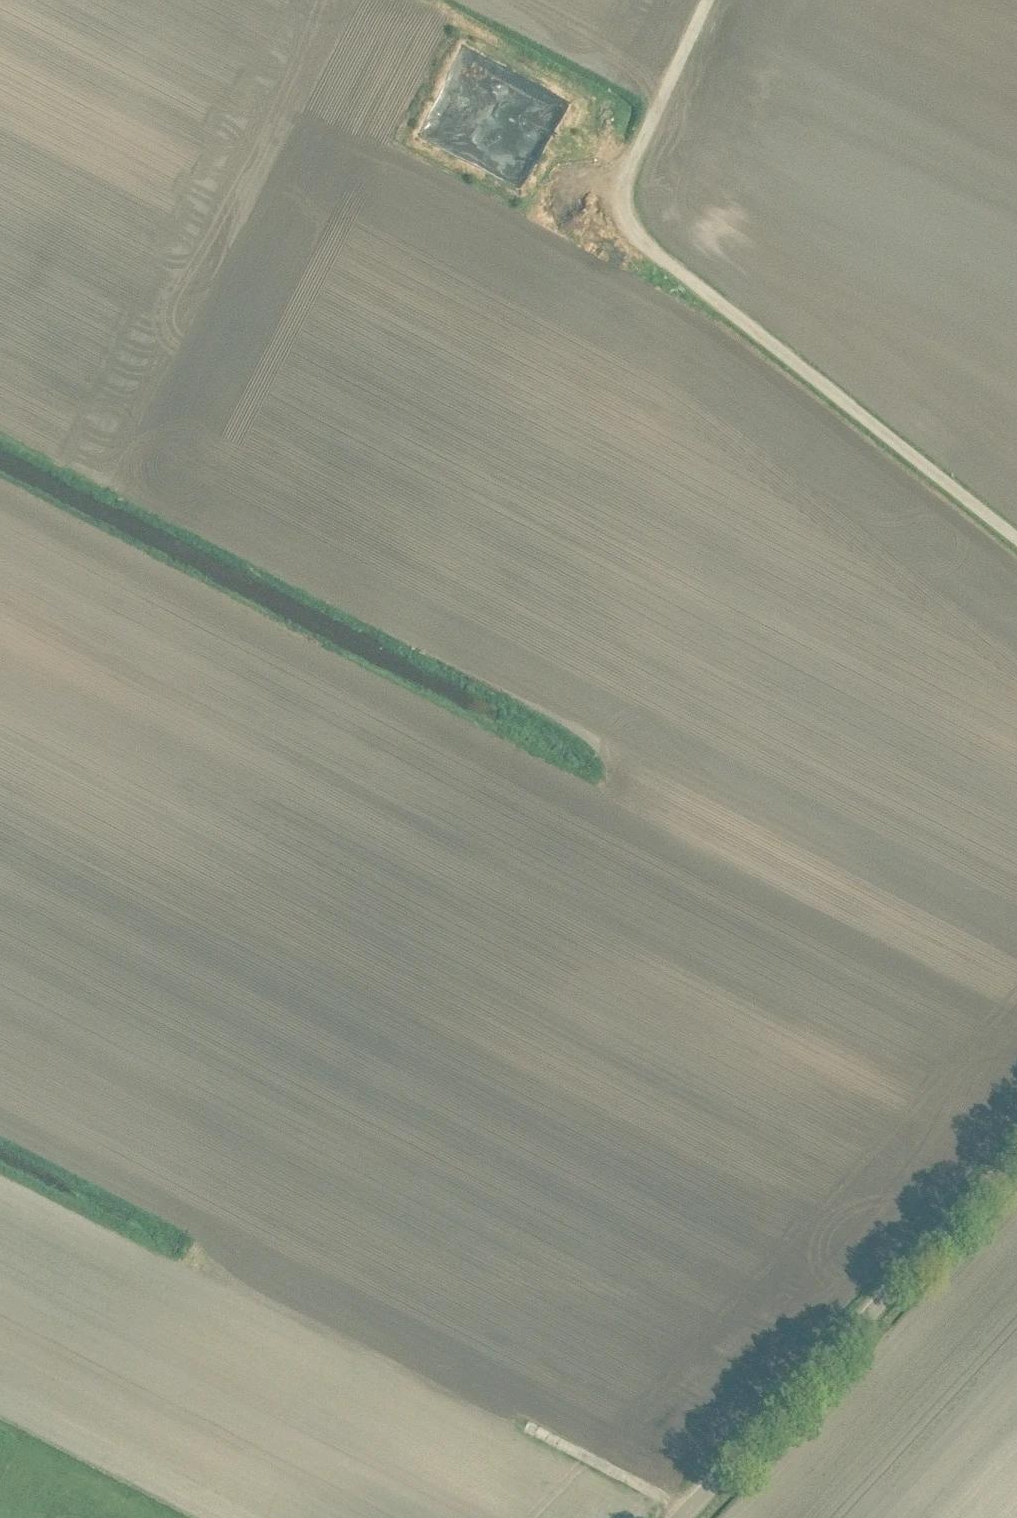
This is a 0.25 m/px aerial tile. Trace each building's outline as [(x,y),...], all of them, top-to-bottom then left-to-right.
[(527,176),(546,123),(512,111),(516,102),(485,91),(481,102),(475,100),(467,120),(478,124),(475,133),(497,141),(489,163),(527,176)]
